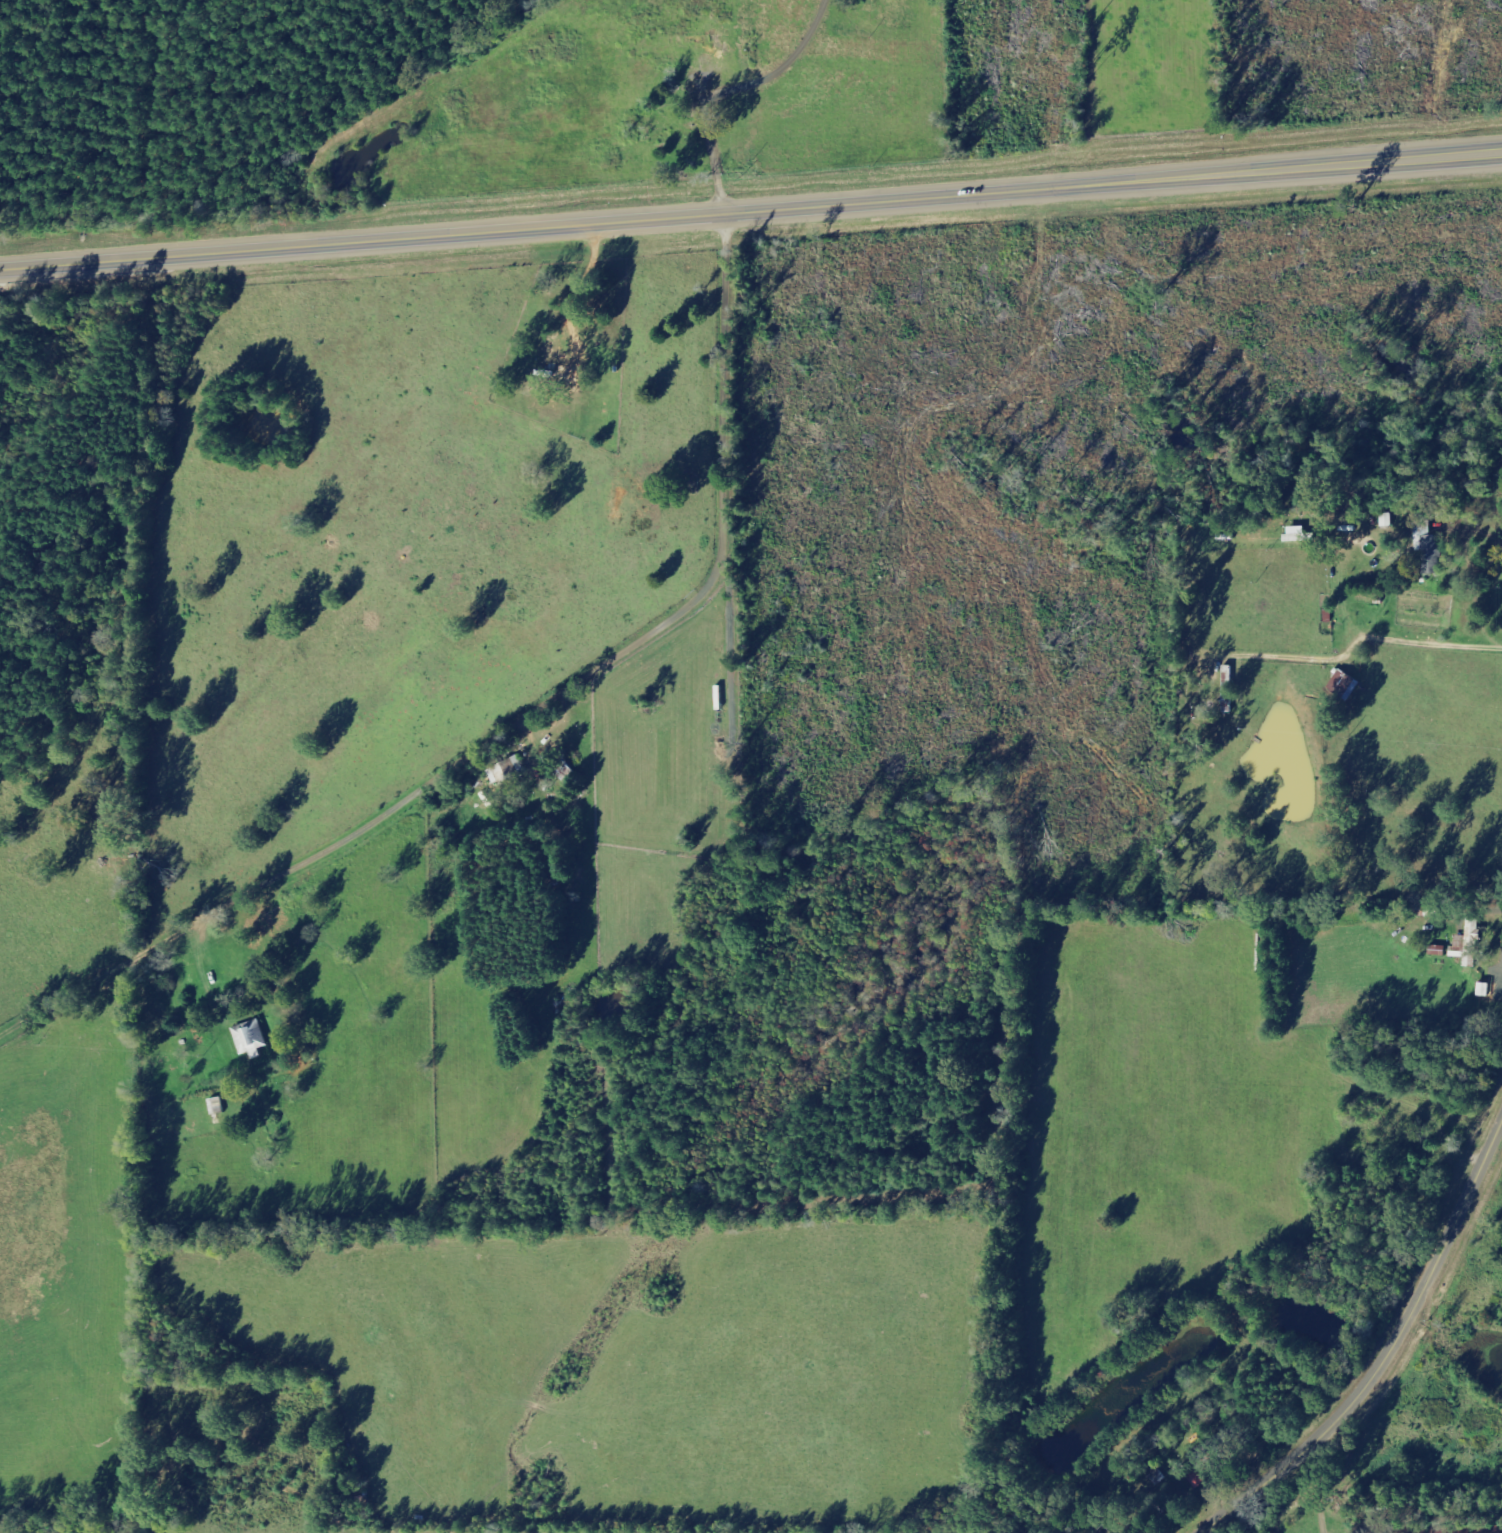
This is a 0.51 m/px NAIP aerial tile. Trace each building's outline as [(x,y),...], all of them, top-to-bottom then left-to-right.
[(1417,522),(1418,551),(1426,551),(1427,575),(1444,574),(1443,535),(1434,536),(1433,522),(1417,522)] [(495,769),(504,787),(529,773),(520,756),(495,769)] [(1453,958),(1469,958),(1469,968),(1482,968),(1483,920),(1471,920),(1471,937),(1459,936),(1458,948),(1454,948),(1453,958)] [(1448,956),(1448,947),(1434,947),(1434,956),(1448,956)] [(271,1047),(262,1020),(235,1029),(244,1056),(253,1053),(255,1060),(264,1057),(262,1050),(271,1047)]
